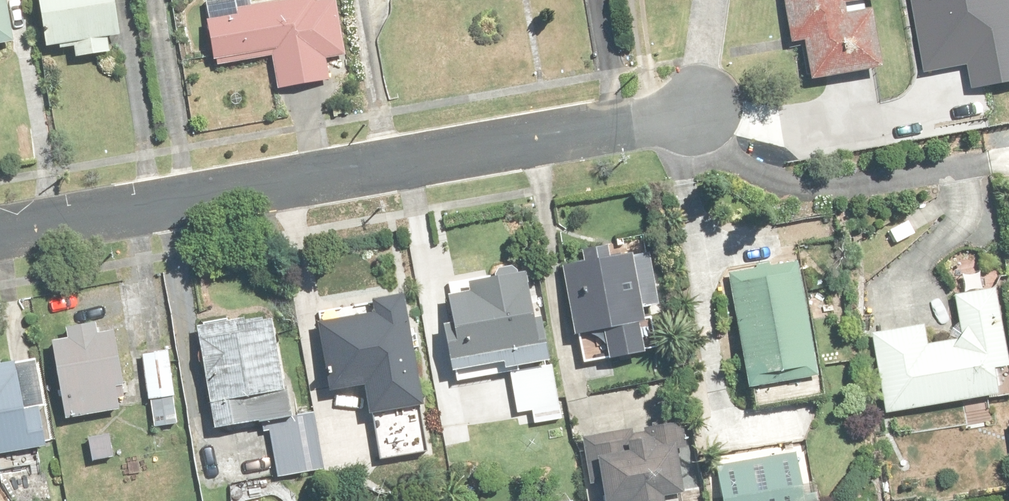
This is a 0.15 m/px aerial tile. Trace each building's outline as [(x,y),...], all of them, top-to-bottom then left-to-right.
[(54,60),(55,69),(106,63),(97,0),(19,0),(28,64),(54,60)] [(855,42),(875,40),(870,0),(756,0),(764,55),(778,53),(783,90),(860,79),(855,42)] [(197,84),(253,76),(257,104),(313,95),(309,68),(322,66),(314,9),(189,26),(197,84)] [(584,261),(564,265),(577,333),(604,327),(610,357),(645,350),(640,321),(646,320),(643,306),(661,303),(651,251),(634,254),(633,251),(611,256),(608,243),(581,248),(584,261)] [(776,269),(702,280),(723,419),(797,408),(776,269)] [(435,295),(423,307),(426,331),(414,333),(427,393),(526,372),(513,313),(509,314),(502,280),(435,295)] [(930,352),(905,356),(902,337),(851,343),(861,425),(913,418),(912,417),(993,405),(986,359),(978,304),(924,313),(930,352)] [(340,310),(341,327),(296,331),(303,402),(343,399),(343,420),(394,416),(384,308),(340,310)] [(291,416),(271,420),(255,326),(174,340),(190,435),(242,426),(253,489),(302,480),(291,416)] [(90,341),(29,349),(40,429),(101,421),(90,341)] [(149,363),(121,366),(127,433),(156,431),(149,363)] [(0,371),(0,464),(31,461),(22,379),(14,380),(14,370),(0,371)] [(97,443),(64,448),(67,470),(100,466),(97,443)] [(653,500),(647,452),(568,462),(574,500),(651,500),(653,500)] [(686,477),(690,500),(783,500),(777,464),(686,477)]
